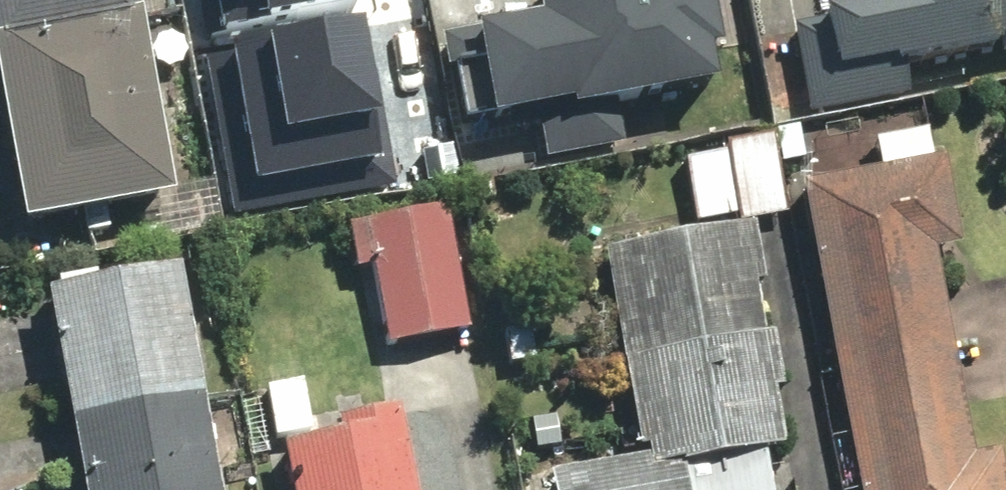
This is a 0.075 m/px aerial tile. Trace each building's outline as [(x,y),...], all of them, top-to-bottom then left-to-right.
[(23,228),(178,202),(144,0),(0,0),(0,91),(23,228)] [(240,64),(358,78),(367,0),(246,0),(240,64)] [(569,114),(718,85),(712,52),(726,49),(717,0),(536,0),(539,13),(475,25),(493,120),(567,105),(569,114)] [(844,69),(1005,41),(1005,0),(866,0),(822,8),(833,71),(844,69)] [(775,130),(686,142),(696,219),(740,213),(742,223),(786,218),(780,167),(810,163),(806,126),(775,130)] [(930,129),(875,138),(881,170),(803,184),(855,489),(1002,489),(996,454),(974,458),(938,250),(960,246),(946,161),(935,163),(930,129)] [(470,325),(446,205),(342,226),(351,271),(376,266),(391,341),(470,325)] [(554,473),(557,489),(768,489),(760,449),(798,442),(758,225),(742,228),(614,252),(651,455),(554,473)] [(44,295),(83,489),(218,489),(174,269),(44,295)] [(272,383),(289,489),(421,489),(409,414),(311,430),(303,379),(272,383)]
